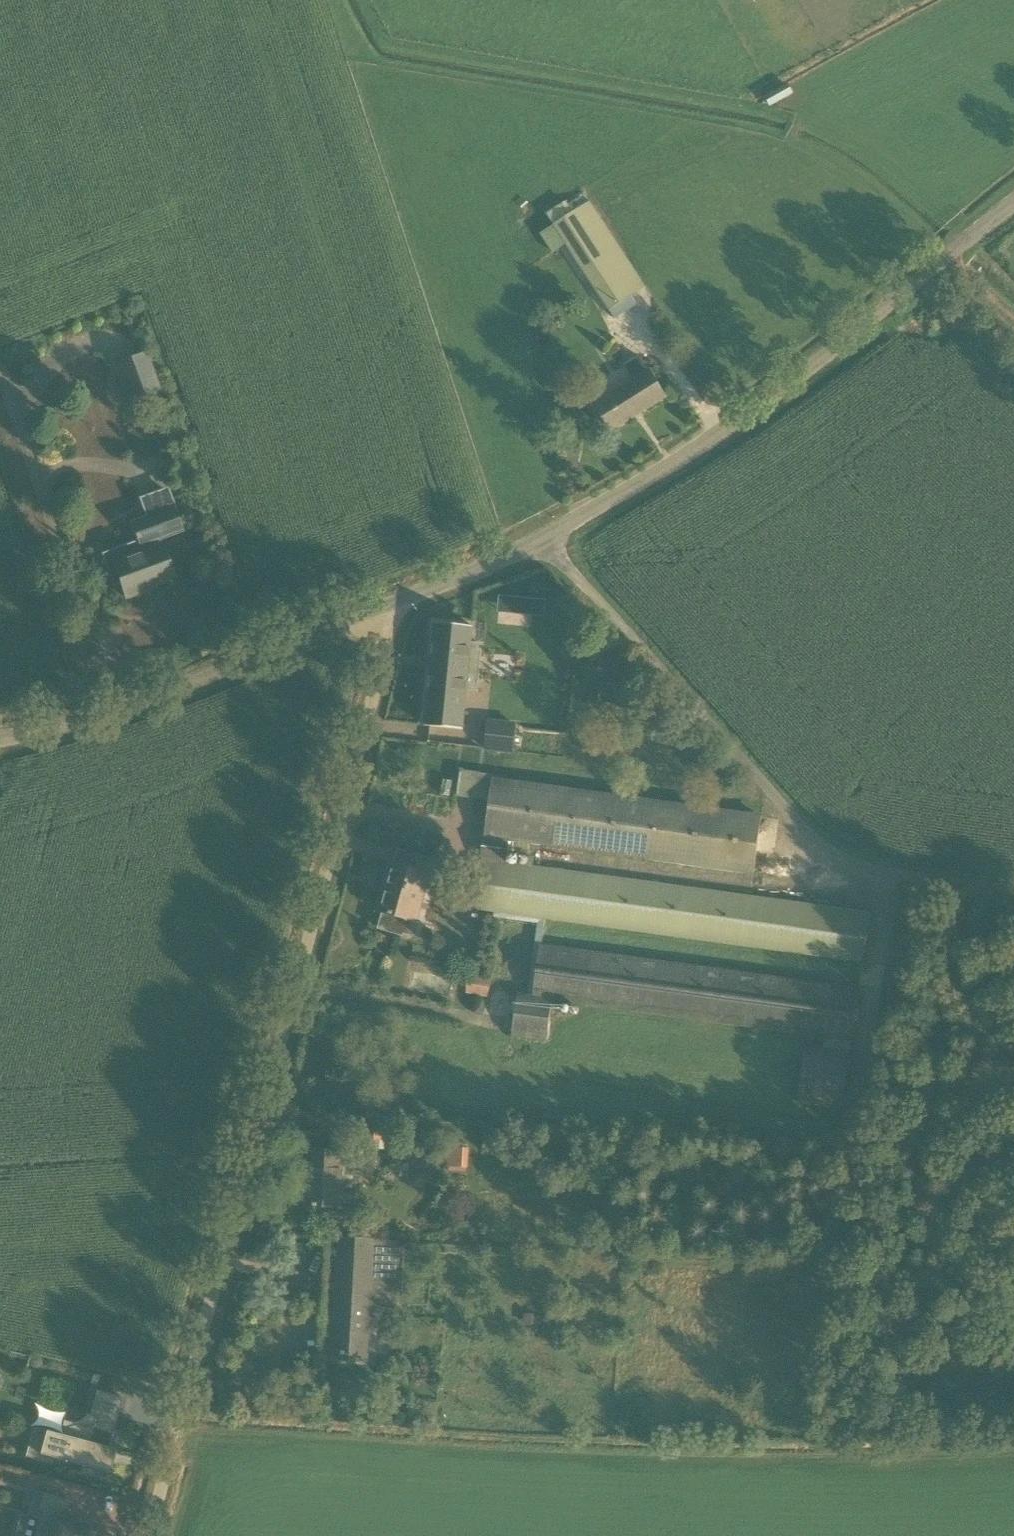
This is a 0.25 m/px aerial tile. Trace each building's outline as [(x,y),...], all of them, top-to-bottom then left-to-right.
[(788,84),(765,97),(770,107),(793,94),(788,84)] [(591,201),(541,234),(552,252),(567,244),(616,317),(637,303),(632,295),(647,285),(591,201)] [(126,402),(160,390),(145,351),(112,364),(126,402)] [(650,373),(597,406),(612,430),(665,397),(650,373)] [(173,576),(161,543),(159,543),(158,539),(181,531),(167,491),(142,500),(148,517),(132,523),(140,544),(124,550),(126,555),(107,562),(115,583),(119,581),(126,598),(145,591),(143,587),(173,576)] [(426,726),(463,730),(467,690),(468,680),(475,680),(479,647),(471,646),(472,643),(473,627),(435,623),(425,726),(426,726)] [(583,647),(582,657),(596,659),(597,648),(583,647)] [(494,780),(486,834),(510,839),(754,873),(761,818),(494,780)] [(506,864),(510,839),(486,834),(482,861),(475,908),(494,911),(493,917),(537,923),(528,995),(519,993),(513,1035),(547,1040),(553,999),(851,1040),(858,989),(541,945),(545,918),(862,961),(869,914),(506,864)] [(378,911),(384,913),(379,928),(403,935),(407,919),(415,922),(424,889),(427,890),(435,860),(407,852),(403,866),(391,863),(378,911)] [(466,993),(488,997),(491,978),(469,974),(466,993)] [(450,1148),(448,1171),(468,1172),(469,1149),(450,1148)] [(306,1206),(343,1208),(346,1152),(316,1150),(315,1168),(308,1168),(306,1206)] [(391,1159),(390,1171),(403,1171),(404,1160),(391,1159)] [(335,1355),(367,1356),(369,1303),(394,1304),(397,1241),(341,1238),(335,1355)] [(109,1473),(113,1455),(115,1449),(112,1448),(117,1431),(116,1431),(115,1433),(113,1432),(122,1397),(96,1390),(89,1416),(90,1417),(95,1417),(92,1427),(83,1425),(79,1425),(75,1425),(71,1426),(67,1428),(65,1429),(63,1430),(62,1432),(61,1434),(33,1427),(25,1456),(52,1463),(53,1458),(82,1465),(80,1473),(100,1478),(102,1471),(109,1473)] [(34,1490),(27,1517),(38,1520),(33,1535),(85,1535),(88,1525),(64,1519),(70,1500),(34,1490)]
